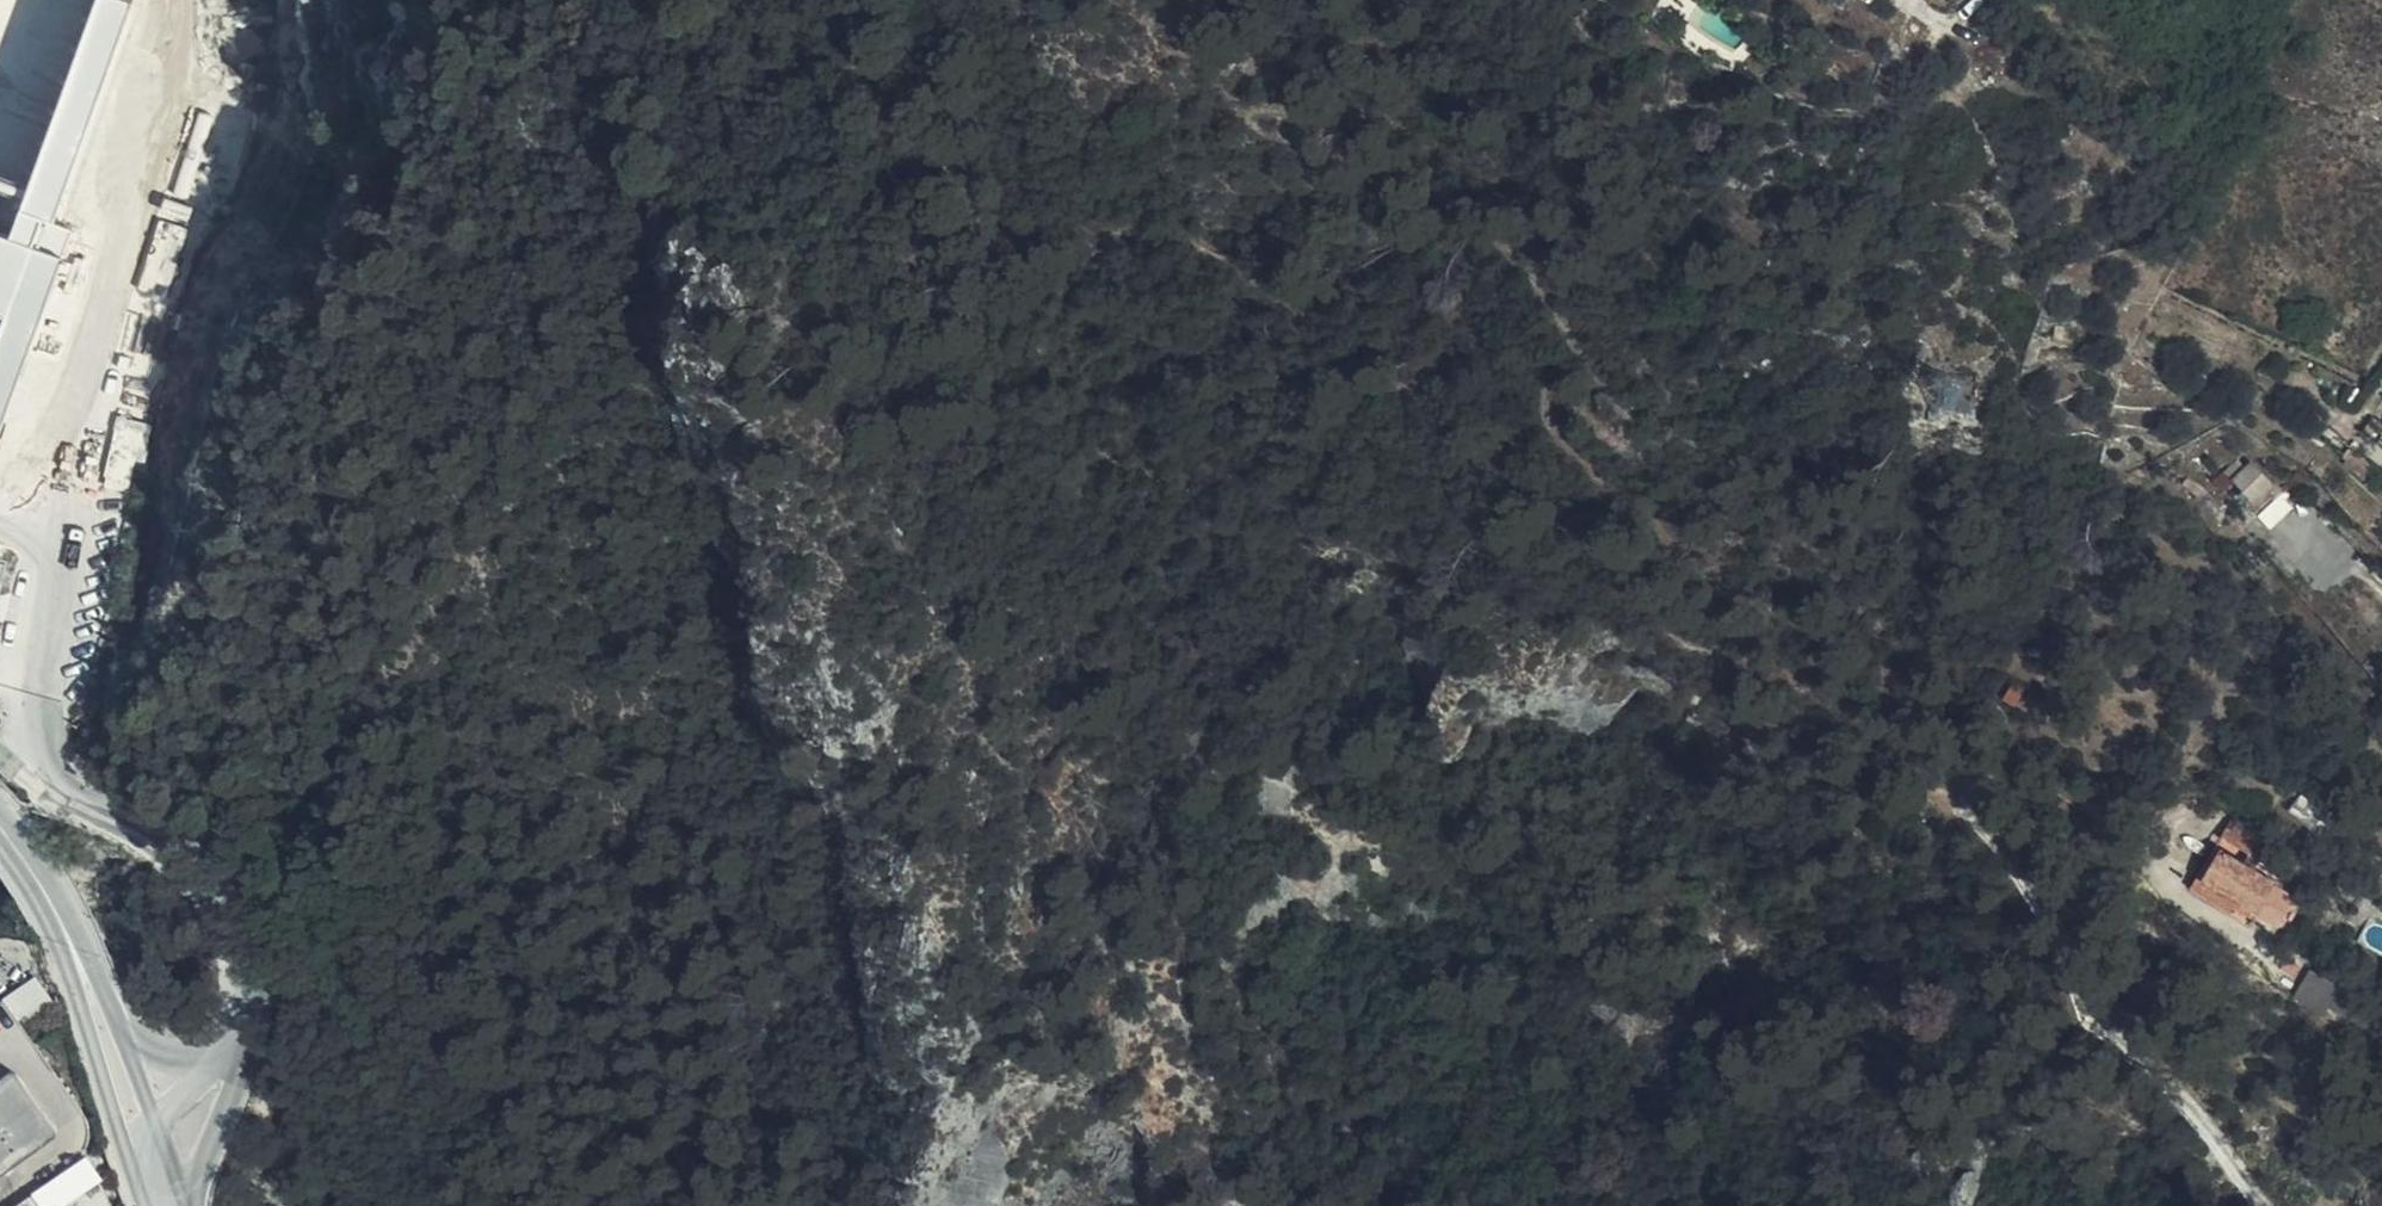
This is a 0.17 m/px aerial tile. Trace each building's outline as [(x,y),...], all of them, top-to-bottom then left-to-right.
[(72,253),(55,247),(138,28),(100,14),(10,260),(0,258),(0,339),(5,341),(0,354),(0,459),(72,253)] [(2253,459),(2235,477),(2256,498),(2274,481),(2253,459)] [(8,561),(0,558),(0,590),(8,561)] [(2343,830),(2303,794),(2289,810),(2348,862),(2361,849),(2343,830)] [(2261,840),(2230,821),(2221,837),(2269,867),(2257,845),(2261,840)] [(2238,901),(2234,906),(2254,919),(2276,882),(2216,846),(2198,878),(2238,901)] [(2198,878),(2191,889),(2232,913),(2234,906),(2238,901),(2198,878)] [(2324,1013),(2329,1006),(2373,1031),(2377,1033),(2381,1027),(2381,1025),(2381,1012),(2310,969),(2296,993),(2324,1013)] [(21,1020),(3,997),(0,999),(0,1035),(21,1020)] [(55,1139),(66,1126),(62,1109),(46,1094),(28,1070),(9,1054),(21,1020),(0,1035),(0,1178),(55,1139)] [(2373,1031),(2366,1044),(2381,1054),(2381,1028),(2381,1027),(2377,1033),(2373,1031)]
